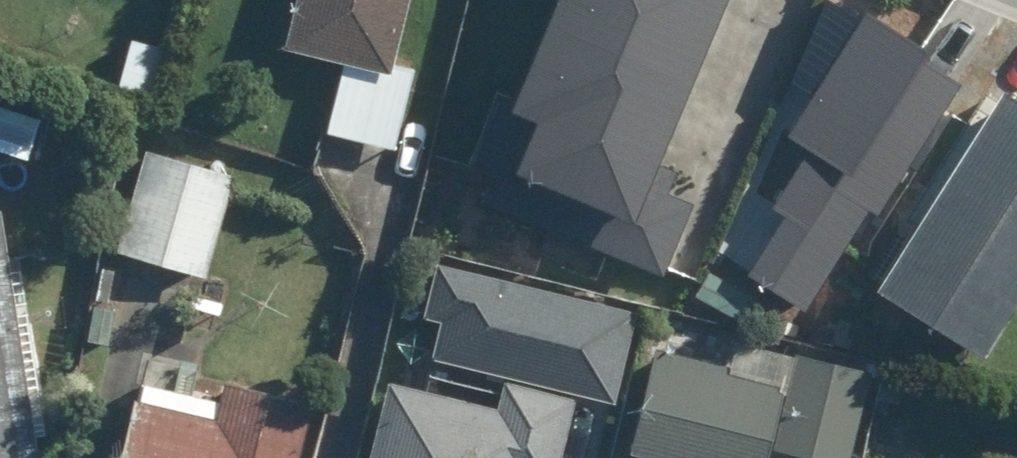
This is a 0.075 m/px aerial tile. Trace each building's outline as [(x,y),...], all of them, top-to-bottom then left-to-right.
[(404,0),(286,0),(273,56),(333,70),(316,137),(390,155),(411,69),(388,64),(404,0)] [(673,268),(703,190),(661,174),(728,0),(540,0),(468,190),(673,268)] [(745,268),(813,309),(957,77),(867,22),(794,138),(817,153),(745,268)] [(147,102),(158,47),(120,39),(115,60),(65,50),(58,83),(147,102)] [(981,98),(857,302),(966,369),(1016,286),(1016,120),(981,98)] [(203,285),(227,186),(133,163),(110,262),(203,285)] [(0,220),(0,457),(33,457),(0,220)] [(618,315),(421,270),(408,328),(427,332),(418,368),(495,385),(564,401),(573,403),(597,408),(618,315)] [(859,377),(779,357),(770,390),(648,360),(623,457),(626,457),(839,457),(859,377)] [(564,401),(495,385),(488,414),(375,388),(359,457),(552,457),(564,401)] [(105,457),(293,457),(306,411),(213,387),(207,410),(124,388),(105,457)]
